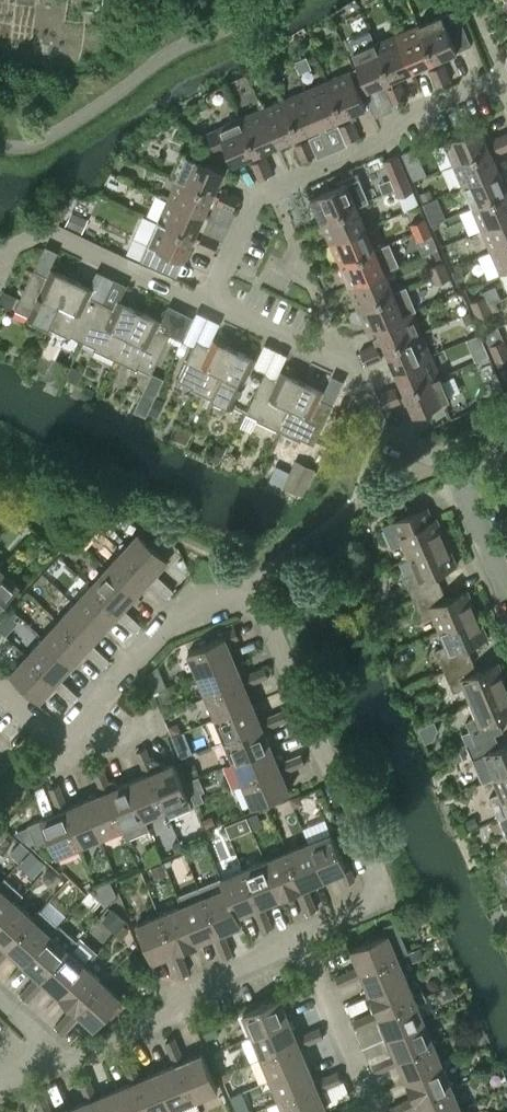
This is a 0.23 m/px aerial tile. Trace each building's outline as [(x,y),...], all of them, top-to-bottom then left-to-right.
[(434,61),(457,51),(472,45),(456,9),(442,15),(441,14),(419,24),(434,61)] [(413,70),(434,61),(419,24),(397,34),(413,70)] [(393,85),(391,79),(375,43),(369,30),(347,40),(368,89),(382,83),(384,89),(387,88),(390,96),(404,90),(401,82),(393,85)] [(391,79),(413,70),(397,34),(375,43),(391,79)] [(433,78),(447,72),(444,64),(430,70),(433,78)] [(328,80),(343,116),(366,107),(350,70),(328,80)] [(447,72),(433,78),(437,86),(451,80),(447,72)] [(321,126),(343,116),(328,80),(306,89),(321,126)] [(300,135),(321,126),(306,89),(284,99),(300,135)] [(404,90),(390,96),(393,104),(407,98),(404,90)] [(278,145),(300,135),(284,99),(262,108),(278,145)] [(256,154),(278,145),(262,108),(241,117),(256,154)] [(233,164),(256,154),(241,117),(218,127),(208,132),(216,150),(226,146),(233,164)] [(342,134),(356,128),(353,119),(339,125),(342,134)] [(443,141),(453,164),(490,148),(480,125),(443,141)] [(356,128),(342,134),(346,142),(360,136),(356,128)] [(499,153),(506,149),(501,135),(493,139),(499,153)] [(299,152),(313,146),(309,138),(295,144),(299,152)] [(313,146),(299,152),(302,160),(316,154),(313,146)] [(499,170),(490,148),(453,164),(463,185),(499,170)] [(225,185),(219,182),(224,171),(181,152),(171,175),(177,177),(214,193),(220,196),(223,189),(225,185)] [(383,161),(395,189),(409,183),(397,154),(383,161)] [(255,171),(269,165),(266,157),(252,163),(255,171)] [(273,173),(269,165),(255,171),(259,179),(273,173)] [(427,174),(423,166),(409,172),(413,181),(427,174)] [(472,207),(506,192),(506,189),(499,170),(463,185),(472,207)] [(320,221),(357,205),(369,200),(357,172),(337,181),(339,186),(311,198),(320,221)] [(204,215),(214,193),(177,177),(168,199),(204,215)] [(413,191),(409,183),(395,189),(399,197),(413,191)] [(231,193),(223,189),(220,196),(217,203),(225,207),(231,193)] [(429,189),(419,194),(422,201),(432,196),(429,189)] [(472,207),(481,229),(506,218),(506,192),(472,207)] [(239,196),(231,193),(225,207),(233,210),(239,196)] [(430,222),(443,216),(434,196),(421,201),(430,222)] [(194,237),(204,215),(168,199),(158,221),(194,237)] [(366,227),(357,205),(320,221),(330,242),(366,227)] [(71,211),(65,224),(82,232),(88,219),(71,211)] [(414,232),(428,226),(425,218),(411,224),(414,232)] [(491,250),(506,244),(506,218),(481,229),(491,250)] [(164,250),(184,259),(194,237),(158,221),(141,259),(157,266),(164,250)] [(428,226),(414,232),(417,240),(432,234),(428,226)] [(330,242),(339,264),(375,249),(366,227),(330,242)] [(197,246),(205,250),(212,236),(204,232),(197,246)] [(220,239),(212,236),(205,250),(213,253),(220,239)] [(491,250),(500,273),(506,270),(506,244),(491,250)] [(385,270),(375,249),(339,264),(348,286),(385,270)] [(433,275),(447,269),(443,261),(429,267),(433,275)] [(464,277),(458,264),(450,267),(456,280),(464,277)] [(49,327),(72,278),(50,267),(47,275),(34,269),(15,309),(28,315),(27,317),(49,327)] [(450,277),(447,269),(433,275),(436,283),(450,277)] [(358,308),(394,292),(385,270),(348,286),(358,308)] [(94,288),(72,278),(49,327),(71,338),(72,336),(83,341),(102,302),(90,296),(94,288)] [(407,287),(394,292),(358,308),(367,330),(376,327),(376,326),(404,314),(403,313),(412,309),(416,308),(407,287)] [(0,297),(0,303),(11,308),(17,295),(4,289),(0,297)] [(474,310),(488,304),(485,295),(471,302),(474,310)] [(116,359),(139,310),(117,299),(114,307),(102,302),(83,341),(95,347),(94,349),(116,359)] [(492,312),(488,304),(474,310),(478,318),(492,312)] [(412,309),(403,313),(404,314),(376,326),(376,327),(381,337),(375,339),(377,344),(368,347),(374,361),(382,358),(379,350),(385,348),(422,332),(412,309)] [(161,320),(139,310),(116,359),(138,370),(139,368),(152,374),(170,334),(158,328),(161,320)] [(422,332),(385,348),(395,369),(431,354),(422,332)] [(189,387),(211,398),(235,348),(213,338),(209,346),(197,340),(178,379),(190,385),(189,387)] [(489,345),(491,348),(493,353),(506,347),(503,339),(489,345)] [(374,361),(368,347),(360,350),(366,364),(374,361)] [(493,353),(496,361),(504,358),(506,356),(506,347),(493,353)] [(257,359),(235,348),(211,398),(233,408),(234,406),(246,412),(265,372),(253,367),(257,359)] [(440,376),(431,354),(395,369),(404,391),(440,376)] [(504,358),(496,361),(501,371),(506,369),(506,366),(504,358)] [(265,372),(246,412),(258,417),(257,419),(279,430),(302,380),(280,370),(277,378),(265,372)] [(450,398),(440,376),(404,391),(414,414),(450,398)] [(324,391),(302,380),(279,430),(301,440),(302,438),(314,444),(333,404),(321,399),(324,391)] [(85,387),(81,397),(90,401),(95,391),(85,387)] [(387,390),(393,404),(401,401),(395,387),(387,390)] [(393,404),(387,390),(379,394),(385,408),(393,404)] [(137,409),(148,414),(154,400),(143,395),(137,409)] [(157,397),(150,412),(159,416),(166,401),(157,397)] [(194,431),(177,423),(171,436),(188,444),(194,431)] [(210,458),(219,462),(226,447),(217,443),(210,458)] [(304,494),(305,493),(316,468),(296,459),(284,485),(304,494)] [(408,558),(447,541),(437,517),(416,526),(410,514),(383,526),(392,547),(402,543),(408,558)] [(85,528),(80,533),(80,539),(87,542),(92,538),(91,531),(85,528)] [(123,550),(152,576),(149,580),(158,588),(164,581),(155,573),(169,558),(139,531),(123,550)] [(457,565),(447,541),(408,558),(415,573),(405,577),(414,598),(441,586),(436,574),(457,565)] [(152,576),(123,550),(107,567),(136,594),(149,580),(152,576)] [(123,608),(136,594),(107,567),(91,585),(120,611),(117,615),(126,623),(132,616),(123,608)] [(20,585),(1,568),(0,570),(0,606),(20,585)] [(174,590),(164,581),(158,588),(167,597),(174,590)] [(117,615),(120,611),(91,585),(75,602),(104,629),(117,615)] [(441,586),(414,598),(423,619),(433,615),(439,630),(478,613),(468,589),(447,598),(441,586)] [(59,620),(88,646),(85,650),(94,658),(101,651),(91,643),(104,629),(75,602),(59,620)] [(11,608),(7,612),(14,619),(18,615),(11,608)] [(393,622),(389,611),(381,614),(385,625),(393,622)] [(445,670),(472,658),(467,646),(488,637),(478,613),(439,630),(446,645),(435,649),(445,670)] [(142,625),(132,616),(126,623),(135,632),(142,625)] [(88,646),(59,620),(43,637),(72,664),(85,650),(88,646)] [(188,651),(198,674),(234,659),(227,642),(239,637),(235,628),(223,632),(225,636),(188,651)] [(27,655),(56,681),(53,685),(62,693),(69,686),(60,678),(72,664),(43,637),(27,655)] [(110,660),(101,651),(94,658),(103,667),(110,660)] [(40,699),(53,685),(56,681),(27,655),(10,673),(40,699)] [(445,670),(454,692),(464,687),(470,702),(506,686),(506,682),(498,662),(477,671),(472,658),(445,670)] [(243,680),(245,685),(257,680),(253,671),(242,676),(234,659),(198,674),(207,696),(243,680)] [(148,676),(155,693),(168,687),(159,667),(148,676)] [(265,667),(253,671),(257,680),(268,675),(265,667)] [(207,696),(216,717),(253,702),(245,685),(243,680),(207,696)] [(78,694),(69,686),(62,693),(71,702),(78,694)] [(470,702),(476,717),(466,721),(475,742),(495,734),(503,731),(498,718),(506,715),(506,686),(470,702)] [(260,720),(253,702),(216,717),(225,739),(262,724),(260,720)] [(283,710),(271,715),(275,724),(287,719),(283,710)] [(275,724),(271,715),(260,720),(262,724),(225,739),(234,761),(271,746),(264,729),(275,724)] [(169,726),(173,735),(181,732),(177,722),(169,726)] [(483,782),(493,778),(506,772),(506,743),(500,746),(495,734),(475,742),(467,746),(483,782)] [(190,745),(178,750),(181,758),(193,753),(190,745)] [(280,768),(282,772),(293,767),(289,758),(284,760),(283,757),(277,754),(275,755),(271,746),(234,761),(243,783),(280,768)] [(136,751),(141,763),(150,759),(146,747),(136,751)] [(301,754),(289,758),(293,767),(305,763),(301,754)] [(144,818),(166,809),(151,772),(155,770),(151,760),(150,759),(141,763),(146,774),(129,781),(144,818)] [(153,759),(151,760),(155,770),(151,772),(166,809),(169,817),(192,807),(173,763),(162,767),(159,762),(153,759)] [(186,767),(191,778),(199,774),(195,763),(186,767)] [(93,769),(98,781),(107,777),(102,766),(93,769)] [(289,790),(282,772),(280,768),(243,783),(253,806),(289,790)] [(506,814),(506,772),(493,778),(499,792),(489,797),(498,818),(506,814)] [(107,777),(98,781),(103,792),(107,790),(122,827),(127,838),(149,829),(144,818),(129,781),(118,786),(117,783),(111,780),(109,782),(107,777)] [(49,788),(54,799),(63,795),(58,784),(54,786),(49,788)] [(100,836),(122,827),(107,790),(103,792),(85,800),(100,836)] [(205,801),(201,793),(192,796),(196,804),(205,801)] [(301,804),(302,800),(300,794),(291,798),(295,807),(301,804)] [(68,807),(63,795),(54,799),(59,811),(40,818),(27,824),(37,846),(50,841),(56,855),(79,845),(63,809),(68,807)] [(85,800),(68,807),(63,809),(79,845),(100,836),(85,800)] [(249,816),(255,829),(263,826),(258,813),(249,816)] [(498,818),(506,839),(506,814),(498,818)] [(207,828),(216,825),(212,816),(204,820),(207,828)] [(477,825),(474,817),(464,821),(467,829),(477,825)] [(503,829),(499,820),(490,824),(494,833),(503,829)] [(9,830),(0,822),(0,840),(9,830)] [(226,826),(231,838),(239,835),(234,822),(226,826)] [(331,832),(309,842),(324,878),(341,871),(346,883),(355,879),(350,868),(347,869),(331,832)] [(10,854),(19,861),(30,849),(21,841),(10,854)] [(307,886),(324,878),(309,842),(287,851),(302,887),(298,889),(302,901),(311,897),(307,886)] [(46,864),(32,851),(19,865),(33,878),(46,864)] [(298,889),(302,887),(287,851),(265,860),(280,896),(298,889)] [(262,904),(280,896),(265,860),(243,869),(259,906),(262,904)] [(156,879),(167,874),(163,863),(151,868),(156,879)] [(259,906),(243,869),(220,878),(224,887),(225,887),(238,914),(253,908),(258,919),(267,916),(262,904),(259,906)] [(44,878),(49,882),(54,880),(55,875),(50,871),(45,873),(44,878)] [(16,901),(23,893),(5,877),(0,883),(0,918),(16,901)] [(112,881),(95,888),(92,891),(107,905),(117,893),(112,881)] [(177,895),(181,905),(197,942),(213,935),(219,932),(203,896),(199,886),(177,895)] [(237,915),(238,914),(225,887),(224,887),(203,896),(219,932),(213,935),(218,946),(227,942),(222,931),(242,923),(237,915)] [(72,899),(77,901),(82,898),(81,892),(76,889),(71,893),(72,899)] [(316,909),(311,897),(302,901),(307,912),(316,909)] [(0,918),(0,941),(3,944),(6,947),(33,917),(16,901),(0,918)] [(179,949),(197,942),(181,905),(160,914),(175,951),(179,949)] [(3,944),(0,946),(0,957),(2,959),(10,950),(24,963),(58,925),(40,909),(33,917),(6,947),(3,944)] [(126,922),(113,910),(102,922),(115,934),(126,922)] [(175,964),(184,961),(179,949),(175,951),(160,914),(136,924),(152,961),(170,953),(175,964)] [(267,916),(258,919),(263,931),(272,927),(267,916)] [(361,971),(397,955),(408,951),(395,920),(383,925),(386,933),(351,948),(359,966),(361,971)] [(29,984),(37,991),(45,982),(41,979),(77,939),(59,923),(58,925),(24,963),(37,975),(29,984)] [(41,979),(45,982),(59,994),(85,965),(94,955),(77,939),(41,979)] [(227,942),(218,946),(223,958),(232,954),(227,942)] [(421,947),(411,952),(415,960),(425,956),(421,947)] [(361,971),(359,966),(348,971),(351,980),(362,976),(370,992),(406,977),(397,955),(361,971)] [(184,961),(175,964),(180,976),(189,972),(184,961)] [(85,965),(59,994),(73,1007),(76,1011),(103,981),(85,965)] [(351,980),(348,971),(336,976),(338,980),(340,985),(351,980)] [(366,1015),(370,1024),(381,1019),(379,1014),(416,999),(414,995),(406,977),(370,992),(377,1010),(366,1015)] [(76,1011),(73,1007),(64,1017),(71,1023),(80,1014),(94,1027),(121,998),(103,981),(76,1011)] [(37,991),(29,984),(21,994),(24,997),(28,1000),(37,991)] [(301,984),(289,989),(293,997),(305,993),(301,984)] [(282,1002),(293,997),(289,989),(278,993),(280,997),(243,1012),(252,1035),(289,1020),(282,1002)] [(424,995),(423,991),(414,995),(416,999),(424,995)] [(416,999),(417,1003),(426,1000),(424,995),(416,999)] [(379,1014),(381,1019),(388,1036),(425,1021),(417,1003),(416,999),(379,1014)] [(370,1024),(366,1015),(354,1020),(356,1024),(358,1029),(370,1024)] [(71,1023),(64,1017),(56,1026),(59,1029),(63,1032),(71,1023)] [(219,1036),(213,1020),(200,1026),(207,1042),(219,1036)] [(296,1037),(289,1020),(252,1035),(262,1057),(298,1041),(296,1037)] [(425,1021),(388,1036),(395,1054),(397,1058),(434,1043),(425,1021)] [(319,1027),(308,1032),(311,1041),(323,1036),(319,1027)] [(308,1032),(296,1037),(298,1041),(262,1057),(271,1078),(307,1063),(300,1046),(311,1041),(308,1032)] [(165,1041),(170,1053),(179,1049),(174,1037),(165,1041)] [(397,1058),(395,1054),(384,1058),(388,1067),(399,1063),(406,1080),(443,1065),(434,1043),(397,1058)] [(179,1049),(170,1053),(175,1064),(179,1062),(195,1099),(218,1090),(202,1053),(184,1060),(179,1049)] [(230,1069),(224,1054),(214,1059),(220,1073),(230,1069)] [(122,1059),(127,1071),(136,1067),(131,1055),(122,1059)] [(388,1067),(384,1058),(372,1063),(374,1067),(376,1072),(388,1067)] [(173,1108),(195,1099),(179,1062),(175,1064),(158,1071),(173,1108)] [(280,1100),(317,1085),(318,1090),(330,1085),(326,1076),(314,1081),(307,1063),(271,1078),(280,1100)] [(402,1102),(406,1111),(417,1106),(415,1102),(452,1086),(443,1065),(406,1080),(413,1097),(402,1102)] [(136,1081),(141,1079),(136,1067),(127,1071),(132,1082),(114,1090),(123,1111),(149,1111),(136,1081)] [(173,1108),(158,1071),(141,1079),(136,1081),(149,1111),(163,1111),(173,1108)] [(337,1071),(326,1076),(330,1085),(341,1080),(340,1075),(337,1071)] [(78,1078),(83,1089),(92,1085),(87,1074),(78,1078)] [(88,1101),(92,1099),(98,1111),(123,1111),(114,1090),(97,1097),(92,1085),(83,1089),(88,1101)] [(318,1090),(317,1085),(280,1100),(285,1111),(316,1111),(326,1108),(318,1090)] [(461,1108),(452,1086),(415,1102),(417,1106),(420,1111),(452,1111),(461,1108)] [(242,1091),(230,1096),(237,1111),(251,1111),(242,1091)] [(34,1096),(39,1107),(48,1104),(43,1092),(34,1096)] [(88,1101),(70,1108),(72,1111),(98,1111),(92,1099),(88,1101)] [(402,1102),(390,1107),(392,1111),(393,1111),(403,1111),(406,1111),(402,1102)] [(48,1104),(39,1107),(41,1111),(52,1111),(48,1104)]
